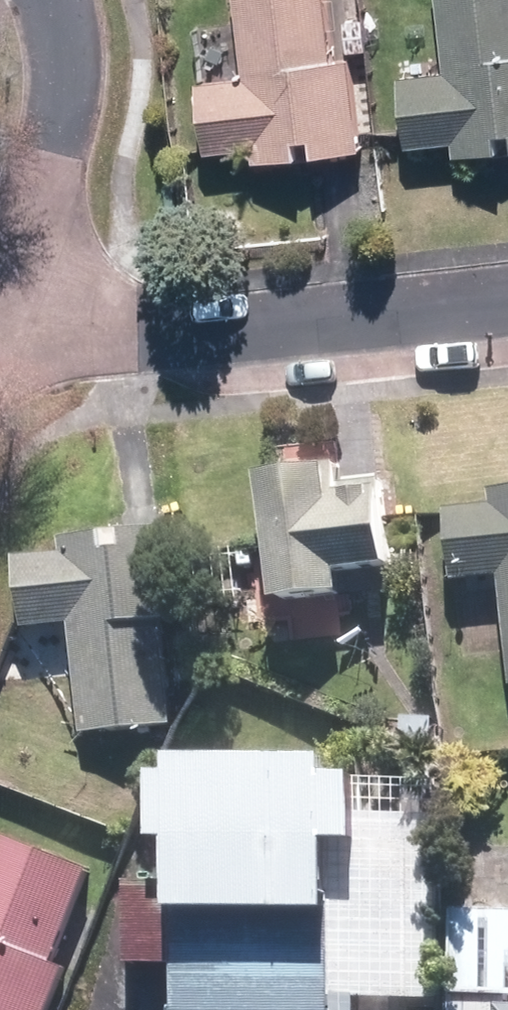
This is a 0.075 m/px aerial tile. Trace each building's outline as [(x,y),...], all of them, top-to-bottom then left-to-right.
[(261,163),(305,159),(304,140),(319,139),(321,157),(363,153),(354,61),(349,61),(348,53),(370,51),(367,20),(345,22),(344,0),(242,0),(250,78),(205,82),(213,153),(259,150),(261,163)] [(461,157),(506,154),(504,135),(507,134),(507,0),(446,0),(451,74),(407,78),(412,145),(460,141),(461,157)] [(262,478),(271,603),(338,598),(336,573),(382,569),(375,482),(330,485),(329,473),(262,478)] [(507,632),(507,495),(494,497),(496,509),(448,515),(457,584),(502,578),(507,632)] [(76,627),(87,737),(175,727),(164,623),(182,622),(172,531),(127,535),(129,556),(115,557),(112,538),(66,541),(69,558),(23,563),(30,631),(76,627)] [(407,719),(408,744),(437,743),(437,718),(407,719)] [(326,788),(326,768),(181,767),(168,767),(169,889),(126,890),(126,967),(174,968),(174,1009),(385,1009),(385,1001),(434,1002),(434,789),(326,788)] [(67,972),(54,967),(92,873),(9,841),(0,864),(0,1009),(53,1009),(67,972)] [(507,986),(507,905),(458,903),(456,985),(507,986)]
